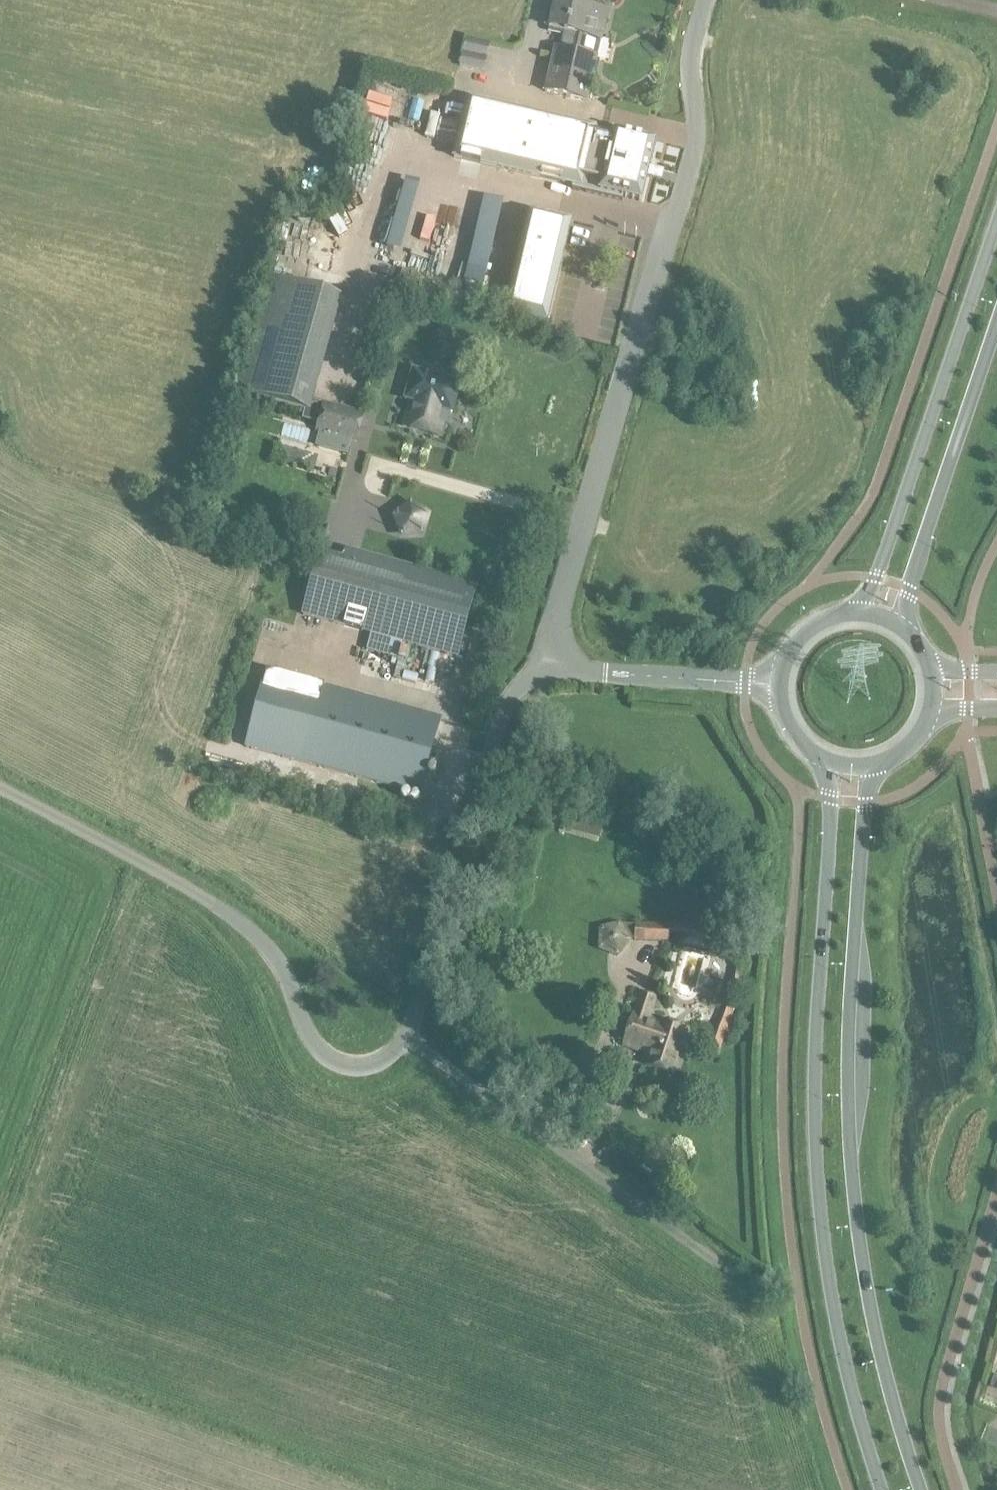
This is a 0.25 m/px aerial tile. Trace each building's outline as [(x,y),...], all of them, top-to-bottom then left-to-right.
[(548,7),(544,23),(550,24),(549,28),(566,32),(562,51),(555,50),(546,92),(587,101),(597,59),(601,40),(609,8),(573,0),(556,0),(554,9),(548,7)] [(457,49),(479,56),(484,40),(463,32),(457,49)] [(421,119),(420,97),(404,98),(405,120),(421,119)] [(508,109),(469,99),(455,158),(566,184),(567,180),(574,182),(573,190),(623,201),(624,198),(641,202),(650,167),(651,167),(657,142),(639,138),(639,139),(614,134),(614,136),(595,131),(595,129),(508,109)] [(433,218),(453,221),(459,193),(438,189),(433,218)] [(473,268),(489,271),(503,203),(488,200),(473,268)] [(573,222),(528,211),(503,313),(548,324),(573,222)] [(337,297),(267,278),(237,391),(306,410),(309,400),(337,297)] [(462,382),(412,369),(404,401),(406,401),(400,426),(402,427),(402,428),(442,439),(447,424),(448,425),(451,413),(454,414),(462,382)] [(306,410),(304,418),(320,422),(317,430),(355,441),(362,414),(309,400),(306,410)] [(377,449),(360,527),(410,538),(409,543),(429,548),(429,546),(480,557),(498,475),(377,449)] [(236,515),(234,525),(245,527),(247,518),(236,515)] [(320,556),(304,615),(376,635),(395,563),(348,550),(345,563),(320,556)] [(395,563),(376,635),(458,657),(477,586),(395,563)] [(303,763),(324,687),(268,671),(247,748),(303,763)] [(324,687),(303,763),(420,795),(441,719),(324,687)] [(635,926),(635,939),(635,941),(669,941),(669,933),(670,924),(636,924),(635,926)] [(621,925),(619,926),(629,941),(635,939),(635,926),(621,925)] [(619,926),(602,930),(601,948),(617,955),(629,941),(619,926)] [(656,1022),(648,1020),(654,1001),(640,997),(624,1046),(646,1053),(642,1063),(676,1074),(690,1032),(657,1021),(656,1022)]
